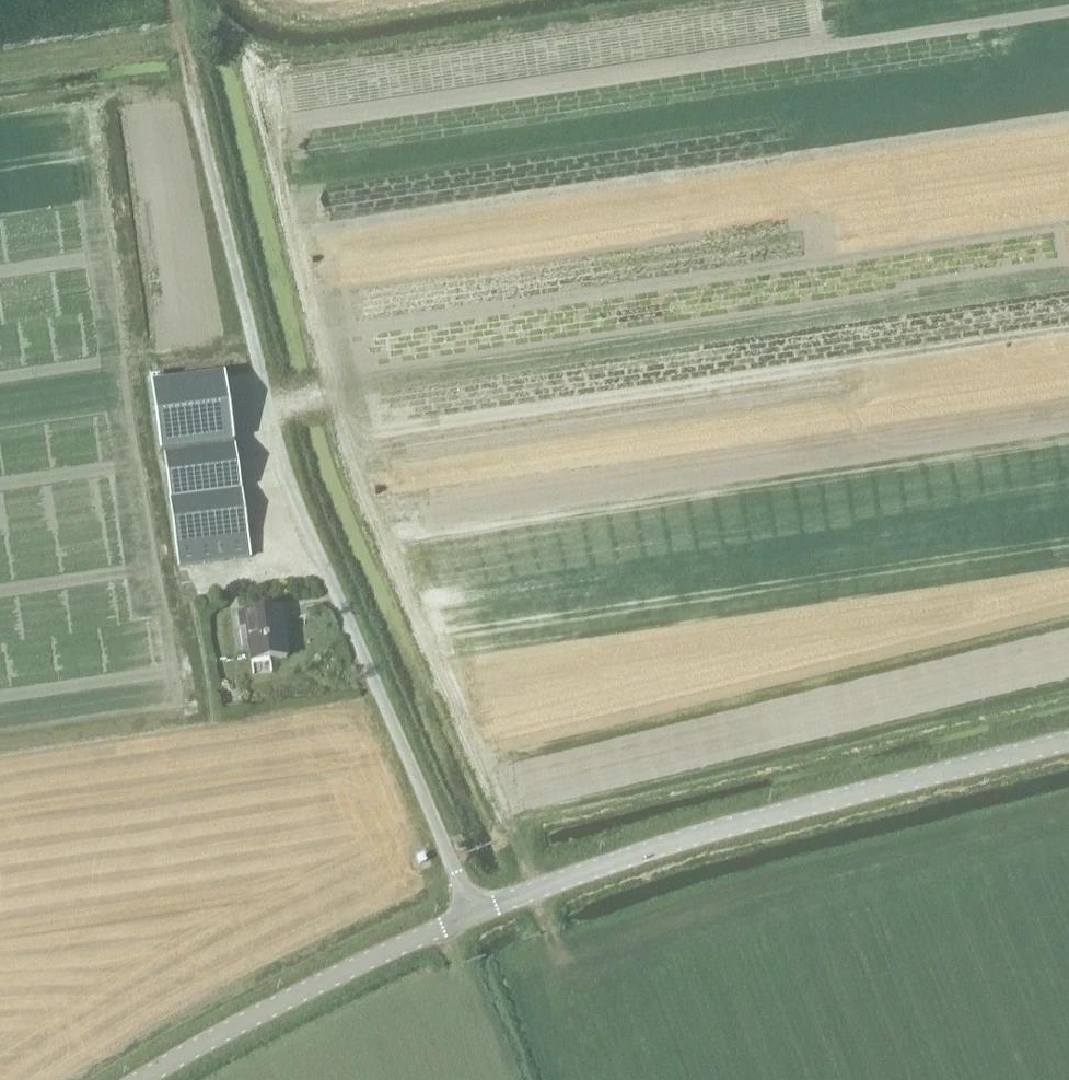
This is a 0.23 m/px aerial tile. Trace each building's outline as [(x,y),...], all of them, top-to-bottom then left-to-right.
[(235,445),(231,418),(225,375),(164,384),(163,374),(150,376),(161,453),(164,453),(171,501),(170,501),(180,567),(249,557),(245,528),(233,446),(235,445)] [(254,662),(288,657),(281,608),(248,612),(248,615),(240,616),(242,627),(249,626),(254,662)] [(423,865),(429,862),(426,856),(420,859),(423,865)]
